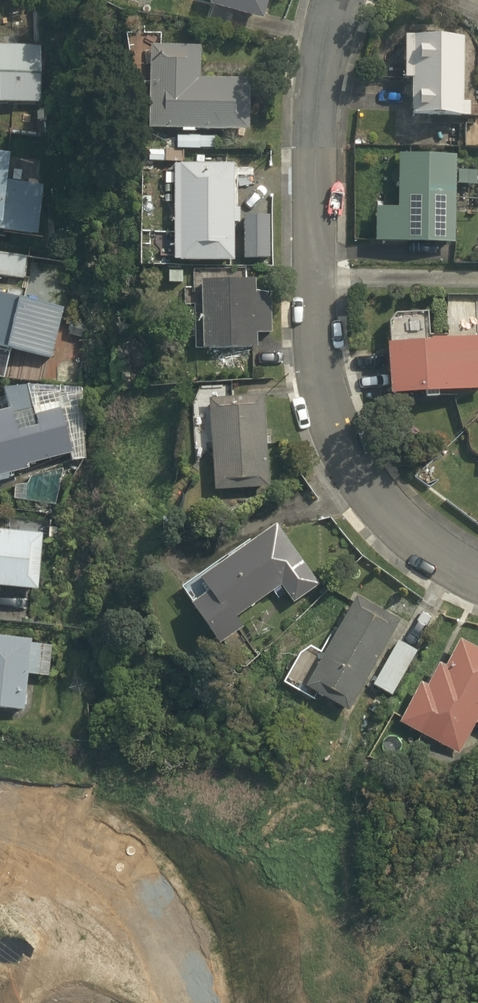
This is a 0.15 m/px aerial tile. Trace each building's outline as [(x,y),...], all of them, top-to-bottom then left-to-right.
[(260,14),(264,0),(211,0),(260,14)] [(407,115),(468,117),(468,102),(461,102),(462,38),(402,36),(401,80),(408,80),(407,115)] [(198,46),(148,45),(146,129),(246,132),(248,79),(198,78),(198,46)] [(39,104),(39,46),(0,46),(0,104),(39,104)] [(6,154),(0,154),(0,232),(36,236),(41,186),(3,181),(6,154)] [(372,242),(452,244),(454,185),(476,185),(476,171),(454,170),(455,156),(396,154),(394,209),(373,208),(372,242)] [(171,261),(232,262),(232,223),(237,223),(238,209),(232,209),(232,164),(172,164),(171,261)] [(242,258),(267,258),(268,217),(243,217),(242,258)] [(22,280),(25,256),(0,253),(0,277),(22,280)] [(167,283),(181,284),(181,272),(168,271),(167,283)] [(200,348),(255,348),(255,334),(271,334),(270,291),(254,292),(253,278),(199,280),(200,348)] [(49,359),(61,309),(17,298),(19,293),(6,290),(4,295),(0,294),(0,347),(49,359)] [(477,390),(477,337),(426,340),(427,342),(382,344),(386,396),(477,390)] [(68,454),(70,461),(84,459),(82,423),(72,388),(23,384),(24,385),(2,390),(8,409),(0,411),(0,481),(8,479),(7,474),(27,469),(26,466),(68,454)] [(212,491),(267,488),(261,396),(206,400),(212,491)] [(317,586),(272,525),(197,579),(206,593),(187,605),(213,646),(240,629),(232,619),(278,587),(291,604),(317,586)] [(36,591),(41,534),(0,531),(0,587),(36,591)] [(346,712),(398,621),(354,596),(302,687),(346,712)] [(22,711),(26,675),(46,677),(50,646),(29,644),(29,640),(0,637),(0,708),(22,711)] [(456,640),(443,666),(436,663),(424,686),(418,683),(397,724),(458,755),(474,724),(477,715),(477,650),(456,640)] [(390,696),(416,652),(396,641),(371,685),(390,696)]
